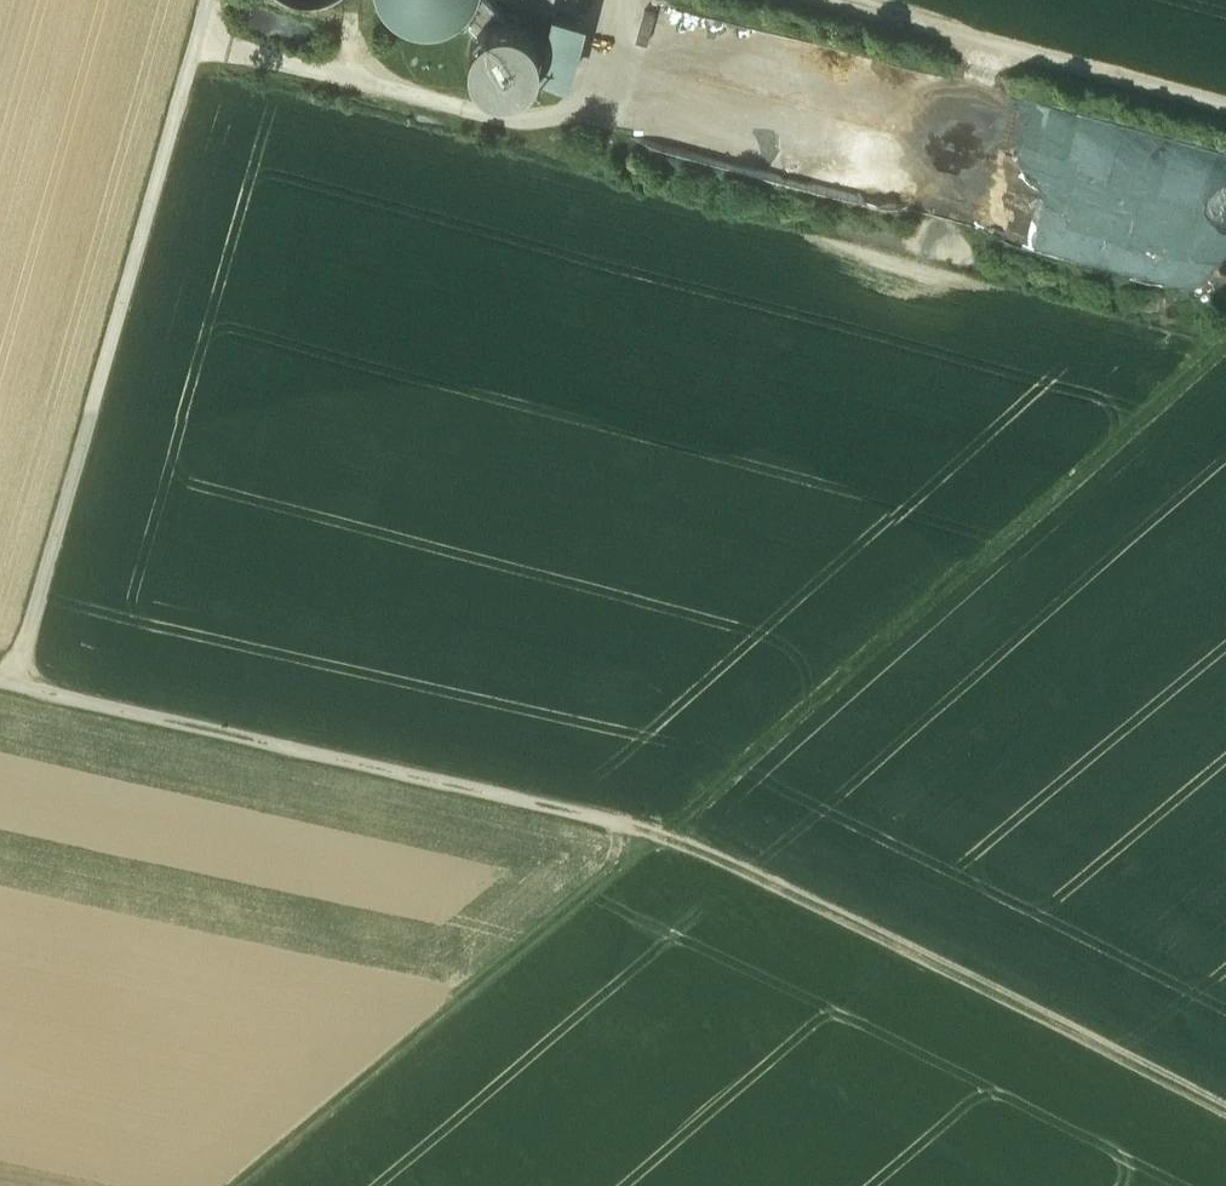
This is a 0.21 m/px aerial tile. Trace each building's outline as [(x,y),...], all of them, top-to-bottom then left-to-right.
[(477,0),(379,0),(381,7),(401,27),(428,34),(456,27),(476,6),(477,0)] [(487,0),(479,0),(478,2),(476,6),(475,8),(471,14),(465,20),(477,32),(483,26),(487,24),(488,23),(494,20),(500,19),(504,18),(487,0)] [(582,18),(556,12),(541,71),(567,77),(582,18)] [(536,72),(541,54),(536,36),(523,23),(505,19),(504,18),(488,23),(487,24),(474,37),(469,55),(474,73),(488,85),(506,90),(523,85),(536,72)] [(924,70),(921,82),(945,87),(947,75),(924,70)]
